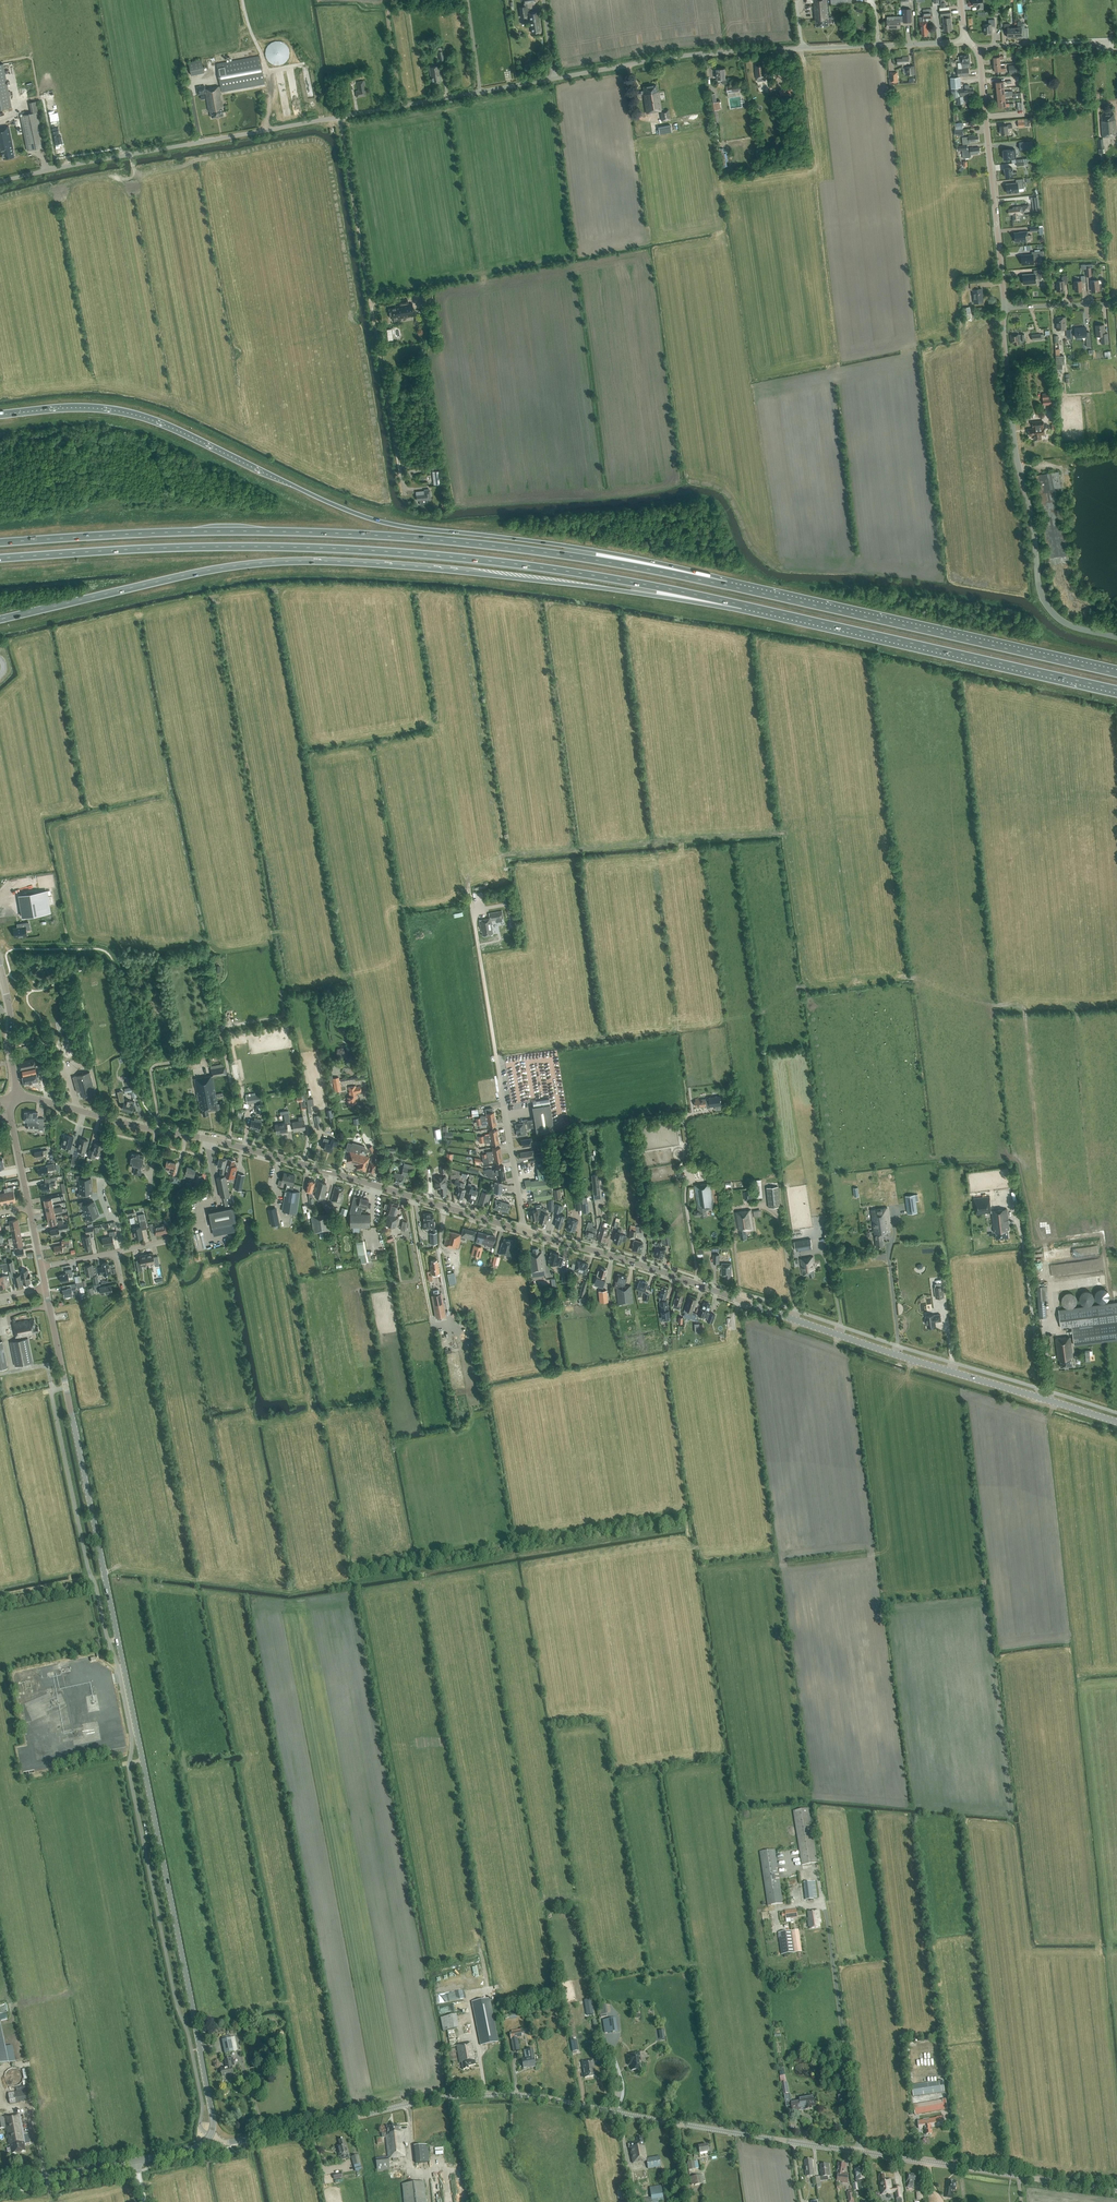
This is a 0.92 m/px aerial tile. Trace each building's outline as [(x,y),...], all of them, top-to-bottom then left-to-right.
[(805,3),(813,3),(814,21),(816,21),(816,28),(829,27),(829,24),(834,24),(834,22),(831,22),(831,17),(829,17),(828,0),(805,0),(805,3)] [(982,0),(973,0),(973,6),(977,6),(977,10),(983,9),(982,0)] [(520,10),(519,10),(520,13),(521,17),(527,16),(526,6),(519,8),(520,10)] [(911,22),(911,13),(911,9),(904,9),(904,16),(897,17),(894,17),(894,21),(887,21),(887,28),(893,28),(893,29),(901,28),(901,22),(911,22)] [(921,30),(922,30),(922,36),(927,35),(927,33),(928,33),(927,21),(928,21),(929,21),(929,19),(932,19),(931,9),(924,9),(924,14),(923,14),(923,17),(919,17),(921,30)] [(944,32),(952,31),(951,18),(950,18),(949,16),(950,15),(950,10),(940,11),(941,16),(943,16),(944,32)] [(537,12),(528,13),(530,22),(531,22),(533,33),(539,32),(538,28),(539,28),(537,12)] [(984,24),(984,34),(992,34),(991,26),(995,26),(995,19),(988,20),(988,24),(984,24)] [(1025,30),(1024,23),(1023,23),(1023,22),(1022,22),(1022,21),(1021,21),(1020,21),(1019,21),(1018,21),(1018,22),(1018,23),(1018,27),(1014,28),(1014,37),(1022,37),(1021,30),(1025,30)] [(1014,37),(1014,28),(1010,28),(1010,24),(1004,24),(1004,31),(1007,31),(1007,38),(1014,37)] [(265,51),(265,53),(265,54),(265,56),(266,58),(266,59),(267,60),(268,62),(270,63),(271,64),(273,64),(274,65),(276,65),(277,65),(279,65),(281,64),(282,64),(284,63),(285,62),(286,61),(287,60),(288,58),(289,57),(289,55),(289,53),(288,52),(288,50),(287,49),(286,47),(285,46),(284,45),(282,44),(281,43),(279,43),(278,43),(276,43),(274,43),(273,43),(271,44),(270,45),(269,46),(267,47),(266,48),(266,50),(265,51)] [(960,56),(960,57),(958,57),(959,63),(958,63),(958,69),(957,69),(958,76),(969,75),(968,65),(970,65),(969,55),(960,56)] [(265,84),(260,56),(217,64),(222,92),(265,84)] [(1004,60),(1004,59),(1003,56),(999,56),(999,57),(993,58),(994,65),(1000,64),(1000,61),(1004,60)] [(909,66),(909,64),(908,57),(903,58),(903,59),(898,59),(898,64),(903,64),(907,64),(907,66),(906,66),(906,75),(915,75),(914,65),(909,66)] [(192,75),(206,73),(204,59),(190,62),(192,75)] [(13,107),(6,63),(0,64),(0,109),(13,107)] [(756,79),(767,77),(766,70),(765,70),(764,64),(756,65),(757,71),(755,71),(756,79)] [(439,74),(440,74),(439,65),(429,67),(430,75),(431,75),(433,83),(440,82),(439,74)] [(723,84),(727,84),(727,79),(726,79),(725,69),(717,69),(718,80),(722,79),(723,84)] [(897,78),(897,76),(898,76),(898,71),(895,72),(892,72),(890,72),(891,83),(898,82),(898,78),(897,78)] [(952,88),(960,87),(959,77),(951,78),(952,88)] [(364,86),(365,86),(364,81),(357,82),(358,90),(356,91),(357,97),(365,96),(364,86)] [(662,121),(671,119),(669,109),(663,110),(659,91),(658,91),(656,84),(644,87),(644,91),(637,92),(638,95),(643,94),(647,113),(660,111),(662,121)] [(726,86),(727,93),(741,91),(740,84),(726,86)] [(223,108),(219,87),(205,89),(205,86),(197,87),(198,95),(206,94),(209,112),(210,112),(212,118),(223,116),(222,108),(223,108)] [(960,96),(957,97),(958,104),(963,103),(963,95),(970,95),(970,94),(974,94),(973,88),(970,89),(970,88),(960,89),(960,96)] [(1013,96),(1012,93),(997,95),(997,101),(1005,101),(1005,97),(1008,97),(1008,96),(1013,96)] [(721,109),(720,102),(717,102),(715,94),(709,95),(711,103),(710,103),(713,122),(720,121),(718,110),(721,109)] [(38,112),(36,101),(29,103),(31,114),(38,112)] [(31,114),(20,116),(27,151),(45,147),(38,112),(31,114)] [(1102,138),(1116,137),(1116,121),(1114,121),(1114,114),(1102,115),(1102,121),(1101,122),(1102,138)] [(1008,128),(1012,128),(1011,124),(1007,125),(1007,126),(1000,127),(1001,135),(1002,135),(1002,136),(1005,135),(1004,134),(1008,134),(1008,128)] [(662,134),(674,132),(672,125),(661,127),(662,134)] [(9,127),(0,128),(0,153),(1,159),(14,157),(13,148),(9,127)] [(979,141),(978,136),(974,136),(974,135),(968,136),(968,137),(962,137),(963,145),(969,144),(969,143),(977,143),(977,141),(979,141)] [(56,151),(65,150),(65,142),(55,142),(56,151)] [(1033,142),(1019,143),(1020,150),(1033,148),(1033,142)] [(967,145),(961,146),(957,146),(957,150),(962,150),(963,157),(969,156),(970,156),(970,155),(978,154),(978,152),(980,152),(979,147),(973,148),(973,147),(970,147),(970,149),(968,149),(967,145)] [(1016,159),(1015,154),(1015,149),(1003,150),(1004,160),(1011,159),(1011,160),(1016,159)] [(1013,176),(1017,176),(1017,172),(1012,172),(1012,167),(1004,168),(1005,177),(1013,177),(1013,176)] [(1018,189),(1024,188),(1023,179),(1016,180),(1017,183),(1006,184),(1007,193),(1019,192),(1018,189)] [(1020,219),(1019,219),(1019,215),(1022,215),(1021,210),(1023,210),(1023,211),(1029,211),(1028,205),(1022,205),(1022,207),(1021,207),(1021,206),(1013,207),(1013,208),(1008,209),(1009,214),(1012,214),(1013,220),(1011,220),(1020,220),(1020,219)] [(1021,232),(1014,233),(1014,238),(1014,241),(1015,241),(1015,242),(1018,242),(1026,241),(1026,239),(1031,239),(1031,235),(1027,235),(1027,231),(1021,232)] [(1038,260),(1038,256),(1043,256),(1043,251),(1031,252),(1032,255),(1021,256),(1022,264),(1033,264),(1033,260),(1038,260)] [(1035,279),(1041,279),(1041,270),(1034,271),(1034,274),(1022,275),(1023,284),(1035,283),(1035,279)] [(1063,281),(1056,282),(1057,291),(1064,291),(1064,284),(1068,283),(1067,275),(1063,276),(1063,281)] [(1082,283),(1085,283),(1085,276),(1081,276),(1081,281),(1074,282),(1075,291),(1082,291),(1082,283)] [(1101,284),(1099,285),(1098,280),(1091,281),(1092,292),(1099,291),(1099,290),(1102,290),(1101,284)] [(974,303),(983,302),(981,288),(977,288),(976,282),(970,283),(970,289),(972,289),(974,303)] [(432,293),(422,294),(423,305),(433,304),(432,293)] [(408,299),(401,300),(399,300),(400,305),(395,306),(396,308),(389,309),(390,318),(393,317),(394,322),(397,322),(397,319),(401,318),(414,316),(412,303),(408,304),(408,299)] [(1059,330),(1063,330),(1065,331),(1065,336),(1072,336),(1071,330),(1066,330),(1066,323),(1065,323),(1064,317),(1060,317),(1060,319),(1056,319),(1056,325),(1059,325),(1059,330)] [(1101,336),(1101,340),(1102,344),(1108,343),(1107,333),(1104,334),(1104,325),(1095,325),(1096,336),(1101,336)] [(1091,347),(1091,341),(1090,333),(1086,333),(1086,328),(1079,328),(1074,328),(1075,338),(1086,337),(1087,347),(1091,347)] [(1021,341),(1025,341),(1024,334),(1020,335),(1019,335),(1019,334),(1010,335),(1011,343),(1014,342),(1014,345),(1019,345),(1019,340),(1021,340),(1021,341)] [(1066,363),(1066,355),(1060,355),(1060,349),(1059,349),(1058,347),(1058,336),(1054,336),(1056,364),(1066,363)] [(1055,404),(1054,392),(1042,393),(1043,405),(1055,404)] [(1032,421),(1033,429),(1028,430),(1029,436),(1034,435),(1034,440),(1042,439),(1041,435),(1045,435),(1044,420),(1032,421)] [(443,484),(442,470),(432,471),(434,485),(443,484)] [(1056,494),(1063,492),(1058,472),(1037,477),(1042,496),(1037,497),(1049,560),(1067,556),(1056,494)] [(427,504),(427,499),(430,498),(430,493),(426,494),(426,493),(417,494),(418,500),(420,499),(420,505),(427,504)] [(47,889),(25,892),(29,918),(51,914),(47,889)] [(510,903),(509,894),(501,895),(503,904),(510,903)] [(483,930),(483,936),(493,934),(491,921),(503,919),(502,909),(489,913),(490,917),(479,921),(481,931),(483,930)] [(15,937),(27,935),(26,929),(30,928),(29,922),(19,924),(19,927),(13,928),(15,937)] [(19,1062),(21,1070),(22,1076),(23,1082),(29,1081),(32,1081),(32,1080),(38,1079),(35,1067),(36,1067),(34,1058),(19,1062)] [(224,1103),(223,1101),(217,1102),(212,1077),(227,1075),(225,1066),(211,1069),(212,1075),(194,1079),(200,1109),(202,1109),(203,1115),(209,1114),(209,1111),(219,1109),(220,1108),(219,1104),(224,1103)] [(95,1094),(89,1072),(75,1076),(80,1091),(81,1091),(83,1098),(83,1099),(92,1101),(90,1095),(95,1094)] [(342,1091),(340,1083),(339,1077),(332,1078),(335,1092),(342,1091)] [(137,1096),(135,1086),(124,1088),(125,1093),(131,1092),(132,1098),(137,1096)] [(357,1093),(362,1092),(361,1086),(356,1087),(356,1086),(348,1087),(349,1095),(351,1095),(351,1096),(347,1097),(348,1104),(359,1102),(357,1093)] [(305,1101),(305,1096),(304,1096),(304,1090),(300,1091),(301,1096),(297,1096),(298,1102),(300,1102),(301,1110),(306,1109),(305,1101)] [(262,1101),(261,1094),(246,1096),(247,1104),(262,1101)] [(132,1112),(135,1102),(122,1098),(121,1101),(124,1102),(122,1109),(132,1112)] [(706,1098),(701,1099),(699,1099),(699,1098),(695,1099),(696,1101),(694,1101),(695,1106),(697,1106),(697,1107),(705,1106),(706,1110),(710,1110),(710,1105),(709,1100),(706,1100),(706,1098)] [(527,1120),(528,1122),(515,1124),(517,1136),(527,1134),(526,1132),(529,1131),(529,1128),(535,1127),(537,1133),(554,1129),(549,1103),(531,1107),(534,1118),(527,1120)] [(290,1123),(288,1113),(288,1109),(285,1109),(285,1111),(283,1112),(284,1114),(283,1114),(285,1123),(274,1125),(276,1133),(283,1132),(288,1132),(287,1124),(290,1123)] [(44,1118),(38,1118),(38,1112),(25,1111),(24,1121),(28,1122),(28,1124),(27,1129),(38,1130),(38,1129),(42,1129),(42,1130),(45,1130),(45,1127),(43,1127),(43,1125),(44,1125),(44,1118)] [(487,1120),(495,1118),(494,1112),(486,1113),(487,1116),(476,1118),(476,1121),(481,1121),(487,1120)] [(300,1130),(306,1129),(304,1119),(303,1119),(303,1116),(298,1117),(298,1121),(292,1122),(293,1131),(300,1129),(300,1130)] [(259,1130),(262,1120),(255,1118),(254,1120),(251,1119),(249,1127),(259,1130)] [(496,1125),(495,1118),(487,1120),(481,1121),(482,1125),(488,1124),(488,1126),(496,1125)] [(489,1131),(490,1133),(485,1134),(485,1135),(484,1135),(484,1139),(498,1136),(497,1129),(489,1131)] [(72,1153),(74,1145),(71,1145),(73,1137),(64,1134),(61,1146),(69,1148),(68,1152),(72,1153)] [(499,1143),(498,1136),(484,1139),(485,1143),(491,1142),(492,1144),(499,1143)] [(85,1152),(88,1141),(80,1138),(78,1147),(75,1147),(72,1156),(77,1157),(78,1150),(85,1152)] [(530,1141),(532,1141),(531,1138),(530,1138),(529,1138),(521,1139),(522,1147),(531,1145),(530,1141)] [(334,1145),(335,1145),(338,1146),(339,1141),(332,1139),(331,1144),(326,1142),(323,1149),(332,1152),(334,1145)] [(90,1149),(88,1156),(87,1161),(91,1162),(92,1157),(93,1158),(95,1153),(100,1155),(103,1144),(95,1142),(93,1150),(90,1149)] [(369,1157),(364,1155),(359,1154),(361,1149),(360,1148),(361,1145),(352,1143),(350,1151),(348,1157),(347,1160),(358,1163),(357,1168),(362,1169),(365,1170),(369,1157)] [(374,1163),(376,1157),(374,1157),(376,1152),(372,1146),(368,1148),(372,1155),(370,1162),(369,1166),(369,1167),(368,1171),(374,1173),(376,1164),(374,1163)] [(492,1149),(493,1151),(486,1152),(486,1153),(482,1154),(482,1157),(501,1154),(500,1147),(492,1149)] [(43,1154),(48,1153),(47,1150),(43,1151),(43,1150),(34,1152),(35,1159),(44,1157),(43,1154)] [(541,1154),(538,1155),(535,1155),(534,1150),(520,1152),(521,1160),(530,1158),(531,1162),(542,1160),(541,1154)] [(143,1166),(144,1155),(143,1155),(139,1154),(136,1153),(136,1154),(132,1154),(131,1154),(130,1165),(135,1165),(135,1169),(134,1169),(134,1174),(141,1175),(141,1172),(141,1170),(141,1169),(141,1166),(143,1166)] [(502,1161),(501,1154),(482,1157),(483,1163),(485,1164),(489,1163),(489,1161),(494,1160),(495,1162),(502,1161)] [(225,1174),(225,1167),(227,1158),(219,1156),(218,1161),(217,1160),(216,1164),(217,1164),(217,1165),(221,1166),(220,1174),(225,1174)] [(234,1165),(235,1160),(233,1160),(234,1159),(232,1158),(232,1159),(228,1158),(225,1171),(226,1176),(234,1177),(235,1172),(232,1171),(233,1167),(234,1168),(234,1165)] [(175,1169),(176,1163),(166,1160),(165,1168),(172,1170),(171,1174),(174,1175),(176,1169),(175,1169)] [(412,1177),(414,1168),(415,1165),(405,1163),(402,1174),(395,1173),(393,1182),(402,1184),(404,1175),(412,1177)] [(48,1170),(52,1169),(52,1165),(47,1166),(40,1167),(40,1168),(38,1169),(39,1175),(48,1173),(48,1170)] [(495,1167),(496,1169),(492,1170),(492,1168),(483,1170),(484,1175),(487,1174),(492,1173),(492,1174),(504,1172),(503,1165),(495,1167)] [(194,1175),(196,1169),(191,1168),(191,1167),(187,1166),(185,1174),(191,1175),(190,1179),(194,1179),(195,1176),(194,1175)] [(533,1190),(535,1201),(547,1199),(548,1205),(554,1204),(553,1198),(553,1197),(550,1178),(549,1178),(547,1166),(541,1167),(538,1168),(537,1168),(539,1179),(530,1181),(530,1179),(524,1180),(526,1189),(531,1188),(532,1190),(533,1190)] [(713,1180),(710,1166),(704,1167),(707,1181),(713,1180)] [(505,1179),(504,1172),(492,1174),(492,1173),(487,1174),(488,1177),(493,1177),(493,1179),(497,1178),(498,1180),(505,1179)] [(296,1213),(299,1193),(292,1192),(293,1186),(292,1186),(294,1176),(284,1173),(282,1181),(286,1182),(285,1190),(282,1211),(296,1213)] [(237,1179),(235,1189),(242,1191),(244,1180),(245,1175),(238,1174),(237,1179)] [(593,1193),(600,1193),(598,1175),(591,1175),(593,1193)] [(83,1176),(76,1176),(76,1180),(79,1180),(80,1186),(91,1185),(91,1179),(83,1179),(83,1176)] [(230,1195),(226,1176),(217,1177),(221,1197),(224,1196),(226,1208),(209,1211),(211,1226),(235,1221),(232,1207),(230,1195)] [(446,1176),(433,1177),(434,1189),(440,1188),(440,1196),(446,1195),(446,1193),(447,1193),(447,1188),(446,1188),(446,1187),(447,1187),(446,1176)] [(779,1206),(778,1187),(777,1178),(772,1179),(773,1188),(767,1188),(769,1207),(779,1206)] [(315,1191),(313,1190),(315,1182),(313,1182),(312,1180),(311,1180),(309,1180),(306,1191),(309,1192),(309,1194),(309,1198),(310,1203),(314,1203),(313,1198),(312,1193),(314,1193),(315,1191)] [(50,1186),(53,1185),(56,1184),(55,1181),(49,1183),(49,1182),(41,1184),(42,1191),(47,1190),(47,1191),(51,1190),(50,1186)] [(465,1192),(465,1189),(463,1189),(464,1183),(455,1181),(454,1184),(458,1186),(458,1187),(459,1188),(456,1197),(462,1198),(464,1192),(465,1192)] [(501,1194),(503,1184),(499,1183),(495,1181),(495,1187),(494,1192),(495,1193),(494,1193),(501,1194)] [(315,1196),(318,1196),(317,1201),(322,1202),(323,1198),(324,1199),(327,1188),(325,1187),(326,1184),(319,1182),(317,1187),(316,1187),(315,1191),(316,1191),(315,1196)] [(707,1209),(713,1208),(710,1183),(695,1185),(699,1210),(694,1211),(695,1216),(701,1215),(701,1217),(706,1216),(706,1210),(707,1210),(707,1209)] [(92,1192),(91,1185),(80,1186),(80,1193),(77,1193),(78,1196),(84,1196),(84,1193),(92,1192)] [(11,1191),(8,1192),(7,1192),(9,1203),(16,1201),(14,1191),(15,1191),(14,1186),(10,1187),(11,1191)] [(342,1196),(344,1189),(335,1186),(331,1201),(341,1204),(343,1196),(342,1196)] [(476,1202),(478,1195),(476,1194),(477,1189),(468,1187),(467,1192),(469,1192),(469,1193),(469,1192),(467,1200),(476,1202)] [(7,1192),(8,1192),(7,1188),(4,1188),(5,1193),(1,1194),(3,1204),(9,1203),(7,1192)] [(195,1192),(196,1198),(207,1196),(206,1190),(195,1192)] [(488,1201),(490,1193),(482,1191),(478,1203),(486,1205),(487,1200),(488,1201)] [(753,1199),(752,1191),(744,1192),(745,1200),(753,1199)] [(991,1211),(990,1197),(989,1191),(977,1192),(977,1195),(973,1196),(975,1214),(992,1213),(994,1232),(995,1232),(996,1239),(1009,1238),(1008,1231),(1009,1230),(1007,1209),(991,1211)] [(916,1201),(919,1201),(918,1194),(906,1196),(909,1214),(917,1213),(916,1201)] [(351,1228),(370,1227),(370,1214),(360,1214),(362,1206),(366,1207),(368,1200),(354,1196),(350,1211),(351,1228)] [(508,1212),(510,1204),(506,1203),(506,1202),(505,1201),(506,1199),(503,1198),(502,1201),(495,1199),(493,1207),(508,1212)] [(85,1201),(79,1204),(80,1207),(83,1206),(85,1212),(96,1208),(94,1202),(86,1204),(85,1201)] [(395,1215),(398,1205),(393,1204),(394,1203),(389,1202),(386,1212),(395,1215)] [(541,1210),(542,1209),(541,1204),(536,1205),(537,1210),(530,1211),(531,1219),(538,1221),(539,1218),(538,1217),(539,1217),(539,1215),(540,1215),(541,1210)] [(560,1213),(563,1206),(556,1204),(554,1211),(560,1213)] [(99,1214),(96,1208),(85,1212),(88,1218),(85,1219),(86,1222),(92,1220),(91,1217),(99,1214)] [(270,1209),(272,1222),(280,1221),(279,1217),(278,1218),(276,1208),(270,1209)] [(546,1223),(549,1214),(544,1212),(544,1211),(546,1212),(546,1209),(543,1208),(541,1213),(542,1213),(539,1221),(546,1223)] [(887,1208),(871,1210),(874,1235),(875,1235),(876,1247),(884,1246),(883,1238),(891,1237),(887,1208)] [(55,1217),(55,1213),(62,1211),(62,1209),(47,1212),(48,1218),(55,1217)] [(735,1212),(738,1229),(739,1229),(740,1236),(741,1236),(741,1239),(747,1239),(746,1231),(754,1230),(751,1210),(735,1212)] [(147,1228),(145,1220),(144,1213),(138,1215),(141,1226),(133,1228),(135,1239),(143,1237),(141,1229),(147,1228)] [(433,1213),(423,1213),(424,1225),(429,1225),(429,1221),(433,1221),(433,1213)] [(561,1228),(565,1215),(558,1213),(558,1216),(556,1217),(556,1218),(557,1219),(555,1226),(561,1228)] [(313,1233),(324,1232),(325,1236),(330,1235),(329,1231),(331,1231),(329,1214),(311,1216),(313,1233)] [(400,1228),(401,1222),(397,1221),(398,1217),(387,1215),(385,1224),(400,1228)] [(568,1224),(566,1229),(574,1232),(574,1231),(575,1232),(578,1220),(569,1217),(567,1223),(568,1224)] [(6,1225),(6,1228),(19,1225),(18,1219),(9,1221),(10,1225),(6,1225)] [(606,1235),(609,1228),(604,1226),(605,1223),(602,1222),(597,1237),(599,1237),(598,1240),(603,1241),(606,1242),(608,1236),(606,1235)] [(68,1223),(58,1225),(58,1228),(50,1230),(52,1237),(60,1235),(59,1231),(69,1229),(68,1223)] [(152,1223),(149,1224),(151,1232),(154,1231),(155,1234),(163,1232),(163,1233),(167,1232),(166,1224),(158,1225),(153,1226),(152,1223)] [(20,1232),(19,1225),(6,1228),(7,1231),(11,1230),(12,1234),(20,1232)] [(595,1233),(596,1228),(591,1226),(590,1227),(587,1226),(586,1230),(587,1231),(586,1235),(594,1237),(595,1233)] [(465,1240),(466,1238),(474,1240),(476,1231),(463,1228),(462,1234),(448,1230),(444,1245),(458,1249),(461,1239),(465,1240)] [(622,1236),(623,1234),(620,1233),(621,1229),(619,1229),(618,1233),(616,1232),(613,1242),(616,1242),(616,1243),(619,1244),(619,1243),(620,1244),(621,1240),(625,1242),(626,1237),(622,1236)] [(429,1241),(438,1241),(438,1230),(429,1230),(429,1241)] [(116,1237),(115,1231),(109,1232),(110,1236),(102,1238),(104,1246),(114,1244),(113,1238),(116,1237)] [(22,1238),(20,1232),(12,1234),(12,1237),(8,1238),(9,1241),(22,1238)] [(493,1245),(495,1236),(489,1235),(489,1234),(484,1233),(483,1233),(478,1232),(476,1240),(482,1242),(482,1244),(487,1245),(487,1246),(492,1247),(493,1245)] [(92,1244),(90,1236),(82,1237),(84,1245),(85,1245),(85,1250),(92,1248),(91,1244),(92,1244)] [(23,1245),(22,1238),(9,1241),(9,1244),(14,1243),(14,1247),(23,1245)] [(511,1247),(512,1240),(504,1238),(502,1243),(499,1253),(510,1256),(512,1247),(511,1247)] [(72,1239),(68,1240),(61,1241),(62,1245),(54,1246),(55,1253),(64,1252),(63,1248),(70,1246),(70,1244),(72,1243),(72,1239)] [(812,1248),(811,1239),(795,1242),(796,1251),(812,1248)] [(361,1257),(362,1262),(370,1261),(366,1240),(357,1242),(360,1257),(361,1257)] [(642,1244),(643,1242),(634,1240),(633,1243),(634,1244),(632,1250),(640,1252),(641,1248),(642,1248),(643,1245),(642,1244)] [(664,1253),(666,1248),(660,1246),(661,1244),(657,1242),(655,1250),(656,1250),(654,1257),(661,1259),(663,1253),(664,1253)] [(481,1257),(483,1247),(474,1245),(472,1251),(471,1255),(481,1257)] [(529,1253),(531,1271),(532,1276),(536,1275),(535,1271),(540,1270),(541,1276),(545,1275),(542,1251),(539,1252),(538,1248),(533,1249),(533,1253),(529,1253)] [(559,1256),(559,1254),(551,1252),(549,1259),(549,1262),(561,1266),(563,1257),(559,1256)] [(159,1265),(158,1256),(153,1257),(152,1253),(146,1254),(148,1264),(153,1263),(155,1266),(159,1265)] [(148,1264),(146,1254),(139,1255),(140,1257),(136,1261),(138,1272),(143,1271),(142,1265),(148,1264)] [(813,1257),(807,1258),(800,1259),(801,1271),(802,1275),(809,1274),(809,1276),(815,1276),(814,1269),(815,1269),(813,1257)] [(431,1274),(440,1273),(440,1267),(439,1267),(439,1265),(439,1262),(438,1262),(437,1259),(431,1260),(431,1264),(430,1264),(431,1274)] [(577,1260),(576,1264),(572,1262),(571,1268),(575,1269),(574,1271),(584,1274),(588,1264),(577,1260)] [(103,1275),(111,1273),(109,1264),(108,1264),(108,1262),(102,1263),(103,1266),(97,1268),(98,1274),(103,1273),(103,1275)] [(0,1264),(0,1268),(3,1267),(4,1272),(8,1271),(7,1263),(0,1264)] [(731,1274),(732,1263),(722,1263),(722,1275),(726,1275),(726,1279),(731,1280),(731,1274)] [(86,1276),(94,1274),(92,1264),(84,1266),(86,1276)] [(603,1279),(604,1277),(606,1270),(601,1268),(600,1271),(598,1271),(597,1275),(600,1276),(600,1277),(601,1278),(599,1286),(605,1288),(608,1281),(603,1279)] [(30,1282),(28,1273),(27,1269),(20,1271),(23,1284),(30,1282)] [(69,1276),(73,1275),(71,1269),(65,1270),(66,1273),(60,1275),(61,1282),(70,1280),(69,1276)] [(455,1283),(454,1272),(447,1272),(448,1284),(455,1283)] [(618,1304),(633,1303),(631,1286),(624,1287),(627,1277),(618,1274),(615,1281),(616,1282),(614,1287),(616,1288),(618,1304)] [(0,1276),(0,1287),(0,1289),(9,1287),(6,1275),(0,1276)] [(15,1286),(22,1284),(20,1275),(13,1276),(15,1286)] [(583,1296),(588,1282),(583,1281),(579,1295),(583,1296)] [(645,1289),(647,1283),(643,1281),(643,1282),(639,1281),(636,1290),(639,1291),(637,1295),(640,1296),(642,1292),(644,1292),(645,1292),(646,1289),(645,1289)] [(101,1294),(113,1291),(111,1284),(101,1286),(100,1283),(93,1285),(95,1291),(100,1290),(101,1294)] [(72,1290),(76,1290),(75,1286),(67,1288),(67,1289),(63,1289),(64,1296),(73,1294),(72,1290)] [(947,1295),(946,1288),(943,1289),(943,1286),(934,1287),(936,1298),(945,1297),(944,1295),(947,1295)] [(1047,1317),(1046,1300),(1045,1286),(1037,1286),(1039,1317),(1047,1317)] [(659,1296),(659,1301),(665,1300),(667,1294),(666,1294),(668,1289),(662,1287),(659,1296)] [(1096,1292),(1095,1296),(1097,1300),(1099,1302),(1103,1303),(1106,1302),(1109,1299),(1109,1296),(1109,1293),(1107,1290),(1103,1289),(1099,1290),(1096,1292)] [(1081,1293),(1080,1296),(1079,1300),(1081,1304),(1085,1306),(1088,1306),(1092,1304),(1094,1301),(1094,1297),(1093,1293),(1089,1291),(1085,1291),(1081,1293)] [(446,1315),(442,1293),(432,1295),(436,1317),(446,1315)] [(673,1303),(672,1307),(679,1309),(682,1301),(681,1300),(683,1295),(677,1293),(676,1298),(674,1298),(673,1303)] [(1069,1293),(1068,1293),(1067,1293),(1066,1294),(1065,1294),(1064,1295),(1063,1296),(1062,1297),(1062,1298),(1062,1300),(1062,1301),(1062,1302),(1063,1303),(1063,1304),(1064,1305),(1065,1306),(1066,1307),(1068,1307),(1069,1307),(1070,1307),(1071,1307),(1072,1306),(1073,1306),(1074,1305),(1075,1304),(1076,1303),(1076,1302),(1076,1300),(1076,1299),(1076,1298),(1075,1297),(1075,1296),(1074,1295),(1073,1294),(1072,1293),(1071,1293),(1069,1293)] [(692,1312),(696,1299),(689,1297),(684,1311),(685,1312),(684,1316),(690,1318),(692,1314),(691,1314),(692,1311),(692,1312)] [(667,1300),(665,1300),(659,1301),(662,1321),(670,1320),(669,1316),(667,1300)] [(710,1304),(704,1302),(701,1310),(700,1309),(699,1316),(708,1320),(707,1323),(712,1324),(715,1316),(709,1314),(711,1309),(709,1308),(710,1304)] [(1071,1326),(1074,1345),(1101,1342),(1116,1340),(1116,1302),(1061,1310),(1063,1327),(1071,1326)] [(926,1319),(925,1320),(925,1323),(926,1324),(927,1324),(927,1327),(936,1326),(935,1321),(937,1321),(938,1321),(941,1321),(940,1314),(935,1315),(934,1315),(926,1316),(926,1319)] [(33,1362),(28,1338),(21,1339),(20,1337),(32,1334),(32,1332),(39,1331),(38,1326),(36,1326),(34,1318),(13,1323),(14,1327),(10,1328),(11,1333),(15,1332),(16,1338),(18,1337),(19,1340),(10,1342),(15,1366),(33,1362)] [(1071,1358),(1073,1357),(1070,1337),(1055,1339),(1058,1359),(1060,1359),(1061,1367),(1072,1365),(1071,1358)] [(0,1341),(0,1369),(9,1368),(5,1340),(0,1341)] [(802,1866),(818,1863),(809,1809),(793,1811),(802,1866)] [(774,1905),(783,1903),(775,1850),(760,1852),(769,1911),(775,1910),(774,1905)] [(791,1905),(800,1903),(794,1862),(786,1863),(791,1905)] [(813,1897),(817,1897),(815,1881),(804,1883),(807,1900),(814,1899),(813,1897)] [(794,1918),(793,1914),(797,1913),(796,1909),(785,1911),(785,1913),(782,1913),(782,1918),(786,1918),(786,1922),(791,1921),(790,1918),(794,1918)] [(820,1922),(821,1922),(820,1910),(807,1912),(808,1924),(806,1924),(806,1926),(809,1926),(809,1928),(816,1927),(816,1925),(820,1924),(820,1922)] [(775,1955),(801,1951),(798,1930),(772,1934),(775,1955)] [(480,2045),(498,2042),(489,1998),(472,2002),(480,2045)] [(593,2011),(591,1999),(585,2000),(587,2012),(586,2012),(587,2016),(594,2014),(593,2011)] [(456,2015),(440,2017),(443,2031),(459,2028),(456,2015)] [(611,2018),(603,2020),(605,2032),(613,2031),(611,2018)] [(638,2043),(646,2041),(643,2022),(635,2023),(638,2043)] [(9,2062),(1,2024),(0,2024),(0,2064),(9,2062)] [(468,2065),(476,2064),(472,2043),(458,2045),(455,2029),(447,2031),(450,2047),(457,2045),(460,2063),(462,2062),(463,2069),(468,2068),(468,2065)] [(517,2038),(522,2037),(521,2031),(509,2033),(513,2051),(519,2050),(517,2038)] [(225,2053),(234,2051),(231,2038),(222,2040),(225,2053)] [(579,2050),(577,2039),(570,2041),(572,2052),(579,2050)] [(535,2066),(533,2057),(535,2057),(533,2049),(526,2050),(528,2058),(522,2059),(523,2068),(530,2067),(535,2066)] [(626,2056),(628,2066),(630,2065),(631,2071),(633,2070),(633,2071),(640,2070),(639,2061),(641,2061),(640,2052),(632,2053),(633,2055),(626,2056)] [(222,2077),(233,2075),(230,2059),(225,2060),(226,2067),(220,2069),(221,2073),(221,2074),(222,2077)] [(585,2077),(596,2075),(593,2059),(582,2061),(583,2069),(584,2069),(584,2072),(585,2077)] [(22,2082),(23,2078),(22,2074),(20,2071),(16,2068),(12,2068),(8,2070),(5,2073),(4,2077),(5,2081),(7,2085),(11,2086),(15,2087),(19,2085),(22,2082)] [(913,2096),(944,2091),(943,2081),(911,2085),(913,2096)] [(17,2092),(14,2092),(8,2094),(10,2104),(17,2103),(32,2100),(29,2085),(16,2088),(17,2092)] [(790,2094),(784,2095),(786,2107),(792,2107),(793,2110),(798,2109),(799,2108),(805,2107),(805,2109),(816,2106),(814,2096),(803,2097),(804,2100),(791,2102),(790,2094)] [(915,2114),(947,2109),(946,2099),(913,2105),(915,2114)] [(7,2107),(0,2108),(0,2115),(9,2113),(7,2107)] [(0,2118),(0,2130),(6,2129),(9,2146),(11,2146),(12,2153),(13,2153),(13,2154),(25,2152),(25,2151),(24,2146),(25,2146),(25,2144),(30,2143),(28,2134),(23,2135),(20,2115),(4,2118),(0,2118)] [(945,2125),(944,2119),(943,2116),(937,2117),(937,2118),(929,2119),(929,2120),(924,2121),(924,2120),(918,2121),(919,2128),(925,2127),(926,2134),(932,2133),(931,2127),(945,2125)] [(405,2157),(403,2132),(400,2133),(399,2126),(387,2127),(387,2133),(381,2133),(382,2137),(386,2137),(388,2157),(386,2157),(386,2153),(383,2153),(383,2157),(376,2158),(378,2172),(390,2170),(388,2159),(405,2157)] [(648,2168),(661,2165),(659,2155),(646,2158),(644,2144),(643,2145),(641,2136),(636,2137),(637,2141),(629,2142),(629,2143),(628,2144),(628,2148),(630,2147),(633,2163),(647,2160),(648,2168)] [(339,2157),(349,2154),(346,2144),(345,2144),(344,2138),(339,2140),(340,2145),(336,2146),(339,2157)] [(429,2162),(427,2144),(414,2146),(416,2163),(429,2162)] [(708,2154),(712,2153),(711,2147),(707,2148),(707,2145),(698,2146),(699,2153),(708,2152),(708,2154)] [(355,2171),(362,2169),(358,2155),(351,2157),(355,2171)] [(805,2160),(806,2170),(807,2177),(814,2176),(812,2159),(805,2160)] [(688,2170),(696,2169),(694,2161),(687,2162),(688,2170)] [(838,2178),(838,2181),(843,2182),(847,2183),(848,2179),(844,2178),(844,2176),(846,2165),(839,2164),(838,2168),(837,2169),(837,2171),(837,2172),(837,2175),(840,2175),(839,2178),(838,2178)] [(828,2176),(830,2176),(829,2165),(820,2165),(821,2177),(816,2177),(817,2188),(821,2187),(821,2181),(828,2180),(828,2176)] [(860,2180),(865,2179),(863,2169),(855,2170),(858,2184),(853,2185),(854,2191),(858,2190),(862,2190),(860,2180)] [(897,2199),(897,2201),(902,2201),(900,2188),(895,2189),(892,2189),(891,2180),(885,2181),(884,2174),(880,2175),(880,2177),(879,2177),(881,2195),(893,2193),(895,2193),(896,2199),(897,2199)] [(907,2183),(908,2183),(907,2188),(915,2189),(916,2184),(918,2175),(908,2174),(907,2183)] [(701,2190),(700,2184),(703,2184),(701,2175),(690,2177),(691,2185),(694,2184),(695,2185),(696,2192),(701,2190)] [(955,2188),(956,2182),(956,2181),(953,2181),(948,2180),(946,2189),(945,2195),(952,2196),(953,2191),(955,2191),(955,2190),(956,2188),(955,2188)] [(402,2184),(404,2201),(426,2201),(424,2182),(402,2184)] [(650,2187),(652,2201),(653,2201),(663,2201),(661,2186),(650,2187)]
